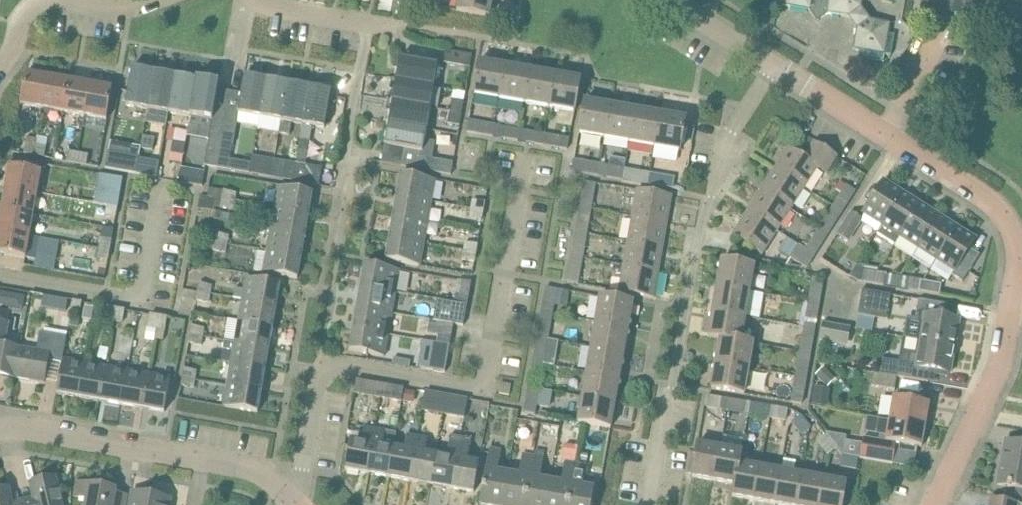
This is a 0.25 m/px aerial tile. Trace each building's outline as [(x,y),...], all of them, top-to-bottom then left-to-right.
[(457,10),(490,16),(493,0),(459,0),(457,10)] [(778,5),(809,10),(817,22),(829,14),(849,18),(857,29),(853,50),(863,52),(862,57),(884,61),(885,55),(891,56),(895,35),(889,34),(891,23),(870,20),(862,8),(863,0),(779,0),(778,5)] [(920,7),(946,12),(947,1),(943,0),(922,0),(920,7)] [(956,2),(954,13),(970,16),(972,5),(956,2)] [(979,18),(995,20),(997,10),(981,7),(979,18)] [(1006,11),(1004,22),(1020,25),(1021,14),(1006,11)] [(444,63),(470,67),(472,55),(446,51),(444,63)] [(398,80),(434,86),(438,65),(395,57),(394,65),(399,66),(396,79),(398,79),(398,80)] [(499,99),(505,66),(480,61),(474,94),(499,99)] [(126,107),(147,110),(155,67),(148,66),(147,70),(132,68),(126,107)] [(524,103),(530,70),(505,66),(499,99),(524,103)] [(156,67),(155,67),(147,110),(169,114),(177,71),(169,69),(168,74),(155,72),(156,67)] [(530,70),(524,103),(549,107),(555,74),(530,70)] [(191,117),(198,74),(191,73),(190,78),(177,75),(177,71),(169,114),(191,117)] [(42,108),(48,77),(26,73),(21,105),(42,108)] [(260,117),(267,74),(260,73),(260,78),(245,75),(241,95),(229,93),(217,168),(249,173),(251,163),(231,160),(234,143),(235,143),(240,114),(260,117)] [(199,75),(198,74),(191,117),(213,121),(208,146),(204,165),(217,168),(229,93),(218,91),(220,78),(212,77),(211,81),(198,79),(199,75)] [(269,75),(267,74),(260,117),(281,121),(282,121),(289,78),(282,77),(281,82),(268,79),(269,75)] [(555,74),(549,107),(575,112),(581,79),(555,74)] [(69,81),(48,77),(42,108),(64,112),(69,81)] [(303,124),(311,82),(303,81),(302,85),(289,83),(290,78),(289,78),(282,121),(281,121),(279,134),(289,135),(291,122),(303,124)] [(398,79),(396,79),(392,78),(390,86),(395,87),(393,100),(394,101),(394,102),(431,107),(434,86),(398,80),(398,79)] [(91,85),(69,81),(64,112),(85,116),(91,85)] [(296,163),(293,181),(319,186),(322,168),(305,165),(309,141),(310,141),(313,126),(325,128),(332,86),(324,85),(324,89),(310,87),(311,82),(303,124),(296,163)] [(107,120),(112,88),(91,85),(85,116),(107,120)] [(389,123),(427,129),(431,107),(394,102),(394,101),(393,100),(388,100),(387,108),(391,108),(389,122),(389,123)] [(464,101),(454,100),(452,111),(462,113),(464,101)] [(610,105),(585,101),(579,133),(605,138),(610,105)] [(610,105),(605,138),(629,142),(635,110),(610,105)] [(635,110),(629,142),(654,147),(660,114),(635,110)] [(462,113),(452,111),(450,123),(460,125),(462,113)] [(660,114),(654,147),(680,151),(686,118),(660,114)] [(425,140),(427,129),(389,123),(389,122),(384,121),(383,129),(387,130),(385,145),(404,148),(401,166),(451,175),(453,163),(433,159),(436,142),(425,140)] [(477,134),(493,136),(495,126),(479,123),(477,134)] [(504,127),(502,138),(518,141),(520,130),(504,127)] [(528,131),(527,142),(543,145),(545,134),(528,131)] [(551,147),(568,149),(569,139),(553,136),(551,147)] [(156,139),(144,137),(140,160),(152,162),(156,139)] [(172,154),(184,156),(186,144),(174,142),(172,154)] [(774,170),(804,189),(818,168),(826,173),(837,157),(814,143),(804,158),(788,148),(774,170)] [(26,144),(24,154),(34,156),(36,146),(26,144)] [(36,146),(34,156),(44,157),(46,147),(36,146)] [(68,151),(67,161),(77,163),(78,153),(68,151)] [(105,168),(137,174),(140,158),(108,152),(105,168)] [(78,153),(77,163),(87,165),(88,155),(78,153)] [(252,156),(251,163),(249,173),(271,177),(274,159),(252,156)] [(274,159),(271,177),(293,181),(296,163),(274,159)] [(601,165),(574,160),(572,171),(599,176),(601,165)] [(626,169),(601,165),(599,176),(624,180),(626,169)] [(37,193),(41,172),(10,166),(6,188),(37,193)] [(179,182),(202,186),(203,186),(206,171),(182,167),(179,182)] [(626,169),(624,180),(648,185),(650,174),(626,169)] [(761,191),(791,210),(804,189),(774,170),(761,191)] [(401,174),(397,195),(431,201),(434,180),(401,174)] [(675,178),(650,174),(648,185),(673,189),(675,178)] [(884,181),(860,218),(851,213),(838,234),(849,241),(861,221),(878,231),(902,193),(884,181)] [(279,187),(276,208),(309,214),(313,193),(279,187)] [(37,193),(6,188),(2,209),(34,215),(37,193)] [(118,205),(119,195),(81,188),(78,199),(118,205)] [(209,188),(207,197),(200,196),(196,216),(211,219),(213,211),(214,206),(221,207),(224,191),(209,188)] [(594,192),(583,190),(581,207),(591,209),(594,192)] [(221,207),(222,207),(235,210),(238,193),(224,191),(221,207)] [(672,197),(637,191),(632,216),(667,222),(672,197)] [(747,213),(777,232),(791,210),(761,191),(747,213)] [(842,212),(851,199),(841,193),(833,207),(842,212)] [(921,205),(902,193),(878,231),(877,233),(895,245),(900,237),(921,205)] [(394,217),(427,223),(431,201),(397,195),(394,217)] [(471,209),(484,211),(485,202),(473,200),(471,209)] [(900,237),(919,248),(939,216),(921,205),(900,237)] [(118,208),(107,206),(106,216),(116,218),(118,208)] [(309,214),(276,208),(275,210),(264,209),(261,228),(272,230),(305,236),(309,214)] [(2,209),(0,221),(0,231),(30,236),(34,215),(2,209)] [(484,211),(471,209),(470,217),(482,219),(484,211)] [(777,232),(747,213),(733,235),(763,254),(777,232)] [(828,215),(819,228),(828,234),(837,221),(828,215)] [(587,234),(590,217),(579,216),(576,232),(587,234)] [(667,222),(632,216),(628,241),(663,247),(667,222)] [(957,228),(939,216),(919,248),(937,260),(957,228)] [(394,217),(390,239),(423,244),(427,223),(394,217)] [(957,228),(937,260),(954,271),(952,275),(963,283),(980,255),(970,249),(976,240),(957,228)] [(272,230),(269,252),(301,257),(305,236),(272,230)] [(0,231),(0,253),(35,260),(39,238),(30,236),(0,231)] [(471,231),(470,238),(479,239),(480,232),(471,231)] [(216,242),(228,244),(230,236),(217,233),(216,242)] [(815,235),(806,249),(815,255),(824,241),(815,235)] [(102,238),(100,248),(110,250),(112,240),(102,238)] [(423,244),(390,239),(386,260),(419,266),(423,244)] [(583,258),(585,242),(575,240),(572,257),(583,258)] [(42,241),(41,253),(53,255),(55,243),(42,241)] [(624,266),(658,272),(663,247),(628,241),(624,266)] [(227,252),(228,244),(216,242),(214,250),(227,252)] [(464,251),(476,253),(478,245),(465,243),(464,251)] [(799,244),(791,258),(807,268),(815,255),(806,249),(799,244)] [(110,250),(100,248),(98,259),(108,260),(110,250)] [(301,257),(269,252),(258,250),(255,272),(278,275),(298,279),(301,257)] [(476,253),(464,251),(462,260),(475,262),(476,253)] [(721,261),(717,286),(750,292),(755,266),(721,261)] [(361,286),(396,292),(399,270),(365,264),(361,286)] [(578,283),(581,267),(570,265),(567,281),(578,283)] [(624,266),(619,292),(654,298),(658,272),(624,266)] [(874,273),(864,271),(863,282),(872,283),(874,273)] [(874,273),(872,283),(884,285),(885,275),(874,273)] [(243,299),(277,305),(280,284),(247,278),(245,290),(235,288),(233,298),(243,300),(243,299)] [(909,290),(918,291),(919,280),(911,279),(909,290)] [(918,291),(930,293),(940,295),(942,284),(919,280),(918,291)] [(459,281),(455,302),(467,304),(471,283),(459,281)] [(199,284),(198,292),(210,294),(212,286),(199,284)] [(396,292),(361,286),(357,308),(392,314),(396,292)] [(717,286),(713,311),(746,317),(750,292),(717,286)] [(809,302),(819,304),(822,288),(811,286),(809,302)] [(546,288),(543,304),(554,306),(557,290),(546,288)] [(862,290),(858,315),(878,319),(880,309),(888,310),(891,295),(862,290)] [(23,310),(25,296),(0,292),(0,306),(23,310)] [(209,303),(210,294),(198,292),(196,301),(209,303)] [(68,300),(44,296),(42,308),(66,313),(68,300)] [(596,322),(629,327),(633,302),(600,297),(596,322)] [(243,299),(243,300),(240,321),(273,327),(277,305),(243,299)] [(467,304),(455,302),(437,299),(433,320),(430,319),(430,320),(454,325),(464,326),(467,304)] [(924,320),(921,340),(955,346),(959,320),(947,318),(949,305),(919,299),(915,318),(924,320)] [(82,302),(73,301),(71,313),(80,315),(82,302)] [(819,304),(809,302),(806,318),(817,320),(819,304)] [(106,320),(114,321),(116,308),(108,307),(106,320)] [(116,308),(114,321),(123,323),(125,310),(116,308)] [(392,314),(357,308),(354,329),(388,335),(392,314)] [(741,342),(741,341),(746,317),(713,311),(708,337),(720,339),(741,342)] [(148,327),(157,329),(159,316),(151,314),(148,327)] [(71,316),(69,326),(78,328),(79,317),(71,316)] [(159,316),(157,329),(165,330),(167,317),(159,316)] [(450,344),(454,325),(430,320),(427,334),(439,336),(437,342),(450,344)] [(236,342),(269,348),(273,327),(240,321),(236,342)] [(824,321),(821,340),(848,345),(851,326),(824,321)] [(15,378),(20,348),(4,345),(8,323),(0,322),(0,375),(15,378)] [(537,338),(548,339),(551,324),(540,322),(537,338)] [(629,327),(596,322),(591,347),(624,353),(629,327)] [(192,326),(190,335),(204,337),(206,328),(192,326)] [(388,335),(354,329),(350,351),(384,357),(388,335)] [(62,363),(63,359),(67,337),(40,333),(37,351),(20,348),(15,378),(16,378),(44,383),(48,361),(62,363)] [(202,346),(204,337),(190,335),(189,343),(202,346)] [(802,336),(799,352),(810,354),(813,338),(802,336)] [(545,355),(548,339),(537,338),(535,353),(545,355)] [(720,339),(716,364),(748,369),(753,343),(741,341),(741,342),(720,339)] [(232,364),(265,370),(269,348),(236,342),(225,340),(223,349),(234,351),(232,364)] [(450,344),(437,342),(422,340),(418,363),(446,368),(450,344)] [(910,352),(908,364),(899,362),(896,377),(928,382),(930,369),(950,373),(955,346),(921,340),(918,353),(910,352)] [(100,347),(97,359),(106,361),(109,349),(100,347)] [(587,372),(620,378),(624,353),(591,347),(587,372)] [(807,370),(810,354),(799,352),(796,368),(807,370)] [(393,357),(392,364),(410,367),(411,361),(393,357)] [(57,393),(79,397),(85,363),(63,359),(62,363),(57,393)] [(79,397),(100,401),(106,367),(85,363),(79,397)] [(265,370),(232,364),(228,385),(262,391),(265,370)] [(744,394),(748,369),(716,364),(711,388),(744,394)] [(100,401),(122,405),(128,371),(106,367),(100,401)] [(827,388),(835,379),(823,367),(815,375),(827,388)] [(184,369),(182,377),(196,380),(197,371),(184,369)] [(122,405),(143,409),(149,374),(128,371),(122,405)] [(529,387),(540,389),(542,373),(532,371),(529,387)] [(583,397),(615,403),(620,378),(587,372),(583,397)] [(894,390),(896,377),(873,373),(871,386),(894,390)] [(171,378),(149,374),(143,409),(165,412),(171,378)] [(194,388),(196,380),(182,377),(181,386),(194,388)] [(354,392),(380,397),(383,384),(356,379),(354,392)] [(383,384),(380,397),(402,401),(404,388),(383,384)] [(501,384),(499,394),(509,395),(511,385),(501,384)] [(262,391),(228,385),(225,407),(258,413),(262,391)] [(793,386),(790,402),(801,404),(804,388),(793,386)] [(814,386),(811,405),(827,407),(830,388),(814,386)] [(540,389),(529,387),(526,403),(537,405),(540,389)] [(406,390),(403,401),(414,403),(416,392),(406,390)] [(422,412),(443,415),(447,395),(425,392),(422,412)] [(468,399),(447,395),(443,415),(465,419),(468,399)] [(706,406),(721,409),(722,398),(707,396),(706,406)] [(578,422),(611,428),(615,403),(583,397),(578,422)] [(929,404),(909,400),(893,397),(889,419),(925,425),(929,404)] [(728,399),(727,409),(742,412),(744,402),(728,399)] [(764,416),(766,406),(751,403),(749,413),(764,416)] [(785,420),(787,409),(772,407),(770,417),(785,420)] [(811,429),(800,416),(792,423),(802,435),(811,429)] [(862,458),(862,459),(881,462),(893,464),(897,443),(902,444),(917,447),(922,447),(925,425),(889,419),(889,421),(886,437),(885,441),(865,437),(864,444),(862,458)] [(345,470),(367,473),(374,429),(364,427),(362,442),(350,440),(345,470)] [(367,473),(388,477),(393,447),(383,446),(386,431),(374,429),(367,473)] [(388,477),(410,481),(418,436),(408,435),(405,450),(393,447),(388,477)] [(431,485),(453,489),(462,437),(450,435),(446,457),(436,455),(431,485)] [(826,435),(817,442),(827,454),(836,447),(826,435)] [(429,438),(418,436),(410,481),(431,485),(436,455),(426,453),(429,438)] [(472,439),(462,437),(453,489),(474,492),(479,463),(469,461),(471,446),(472,439)] [(1017,488),(1021,489),(1021,444),(1005,441),(997,485),(1017,488)] [(692,474),(692,477),(713,481),(719,447),(698,443),(696,454),(691,453),(691,454),(687,473),(692,474)] [(786,443),(784,453),(793,454),(795,444),(786,443)] [(576,464),(576,463),(579,447),(567,445),(564,462),(565,462),(562,481),(551,479),(547,504),(569,504),(576,464)] [(484,486),(480,504),(502,504),(508,472),(498,470),(502,449),(491,447),(484,486)] [(741,451),(719,447),(713,481),(735,485),(739,463),(741,451)] [(533,455),(523,453),(519,474),(508,472),(502,504),(525,504),(533,455)] [(551,479),(540,477),(544,457),(533,455),(525,504),(547,504),(551,479)] [(856,468),(858,458),(842,455),(840,466),(856,468)] [(732,496),(754,500),(760,467),(739,463),(735,485),(732,496)] [(576,464),(569,504),(591,504),(594,488),(583,486),(586,465),(576,464)] [(754,500),(775,504),(781,471),(760,467),(754,500)] [(781,471),(775,504),(780,504),(798,504),(803,475),(781,471)] [(825,479),(803,475),(798,504),(820,504),(825,479)] [(59,498),(55,478),(32,484),(36,504),(35,504),(61,504),(59,498)] [(820,504),(842,504),(846,482),(846,483),(825,479),(820,504)] [(86,504),(126,504),(127,496),(115,494),(116,489),(77,482),(74,498),(86,500),(86,504)] [(8,489),(0,491),(0,504),(12,504),(8,489)] [(130,504),(170,504),(171,499),(132,492),(130,504)]
